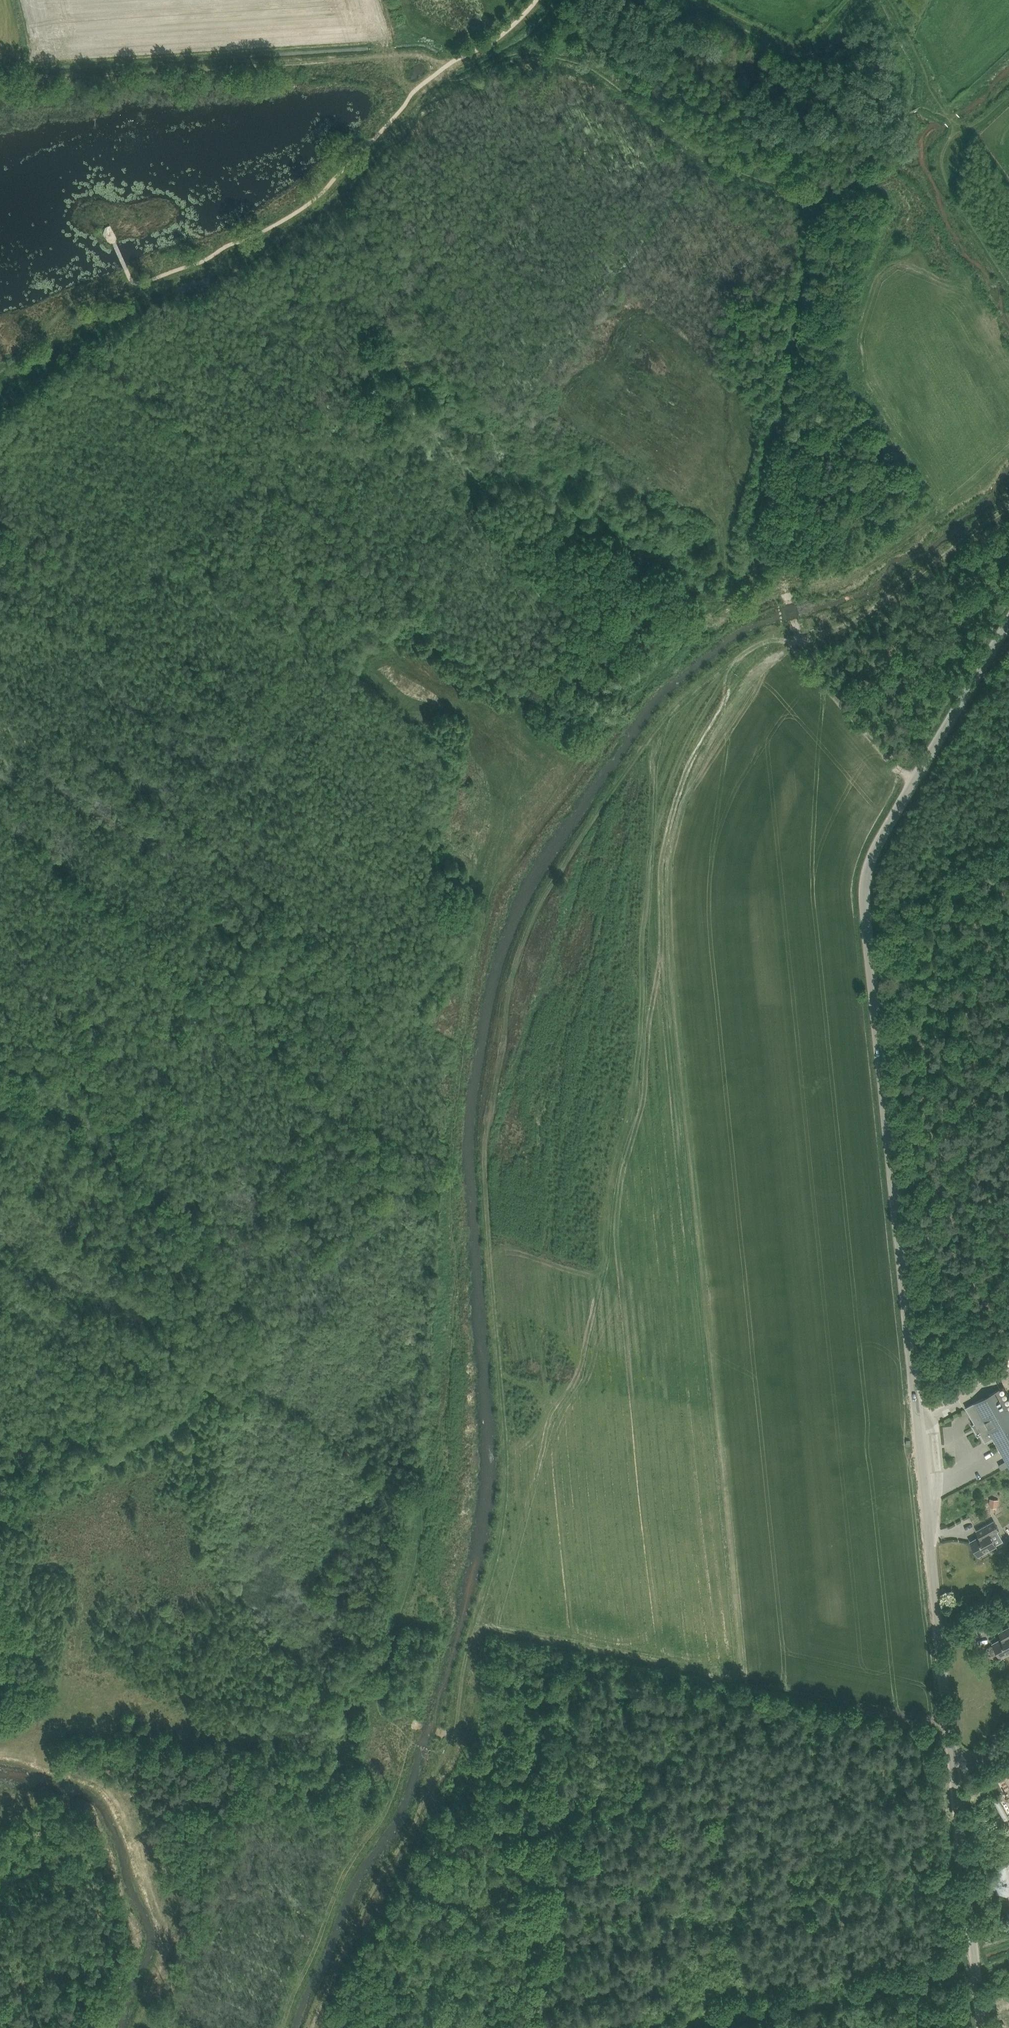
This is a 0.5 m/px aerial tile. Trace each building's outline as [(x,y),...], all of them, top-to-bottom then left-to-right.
[(1001,1392),(999,1389),(966,1407),(975,1423),(981,1434),(985,1441),(994,1437),(1007,1460),(1008,1464),(1008,1406),(1001,1392)] [(999,1499),(990,1498),(989,1504),(990,1504),(990,1507),(997,1507),(997,1505),(999,1505),(999,1499)] [(994,1519),(976,1529),(980,1536),(971,1541),(979,1555),(997,1544),(992,1534),(999,1529),(994,1519)] [(1008,1652),(1008,1625),(999,1630),(1002,1637),(993,1643),(1002,1657),(1008,1652)]
